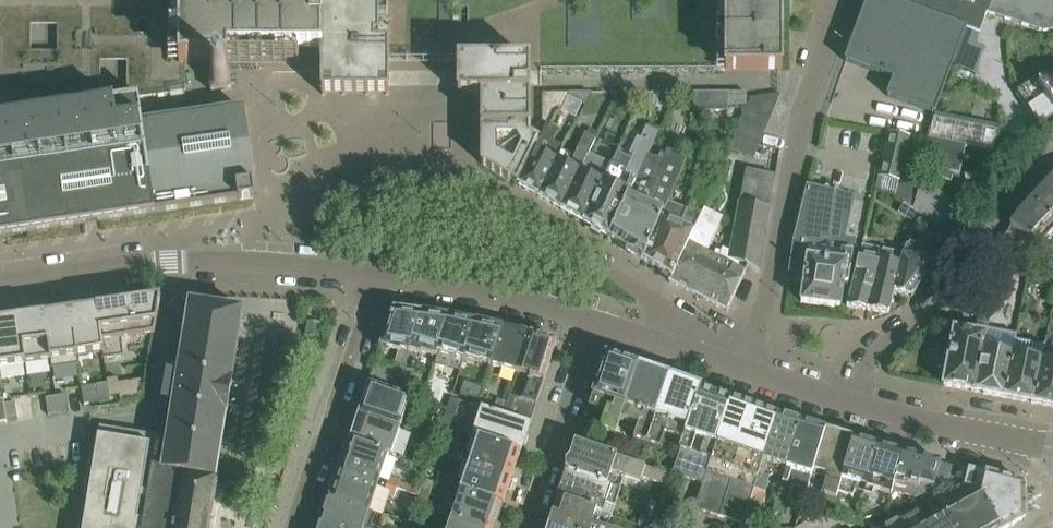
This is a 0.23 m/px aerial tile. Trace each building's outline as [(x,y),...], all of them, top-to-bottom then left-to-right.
[(322,0),(179,0),(179,63),(229,63),(229,53),(299,53),(299,43),(319,43),(319,52),(322,53),(322,0)] [(530,85),(530,71),(530,70),(541,70),(725,70),(778,70),(782,70),(782,0),(322,0),(322,53),(322,71),(389,71),(389,70),(458,71),(458,84),(458,94),(481,94),(530,94),(530,93),(530,85)] [(844,61),(893,79),(886,96),(934,114),(953,65),(966,29),(888,0),(867,0),(844,61)] [(966,29),(979,34),(987,14),(992,0),(888,0),(966,29)] [(1052,0),(992,0),(987,14),(1044,32),(1052,30),(1052,0)] [(979,34),(966,29),(953,65),(975,74),(984,48),(975,45),(979,34)] [(530,85),(530,71),(530,70),(530,59),(458,59),(458,71),(458,84),(458,94),(481,94),(481,164),(517,185),(517,184),(539,141),(530,136),(530,94),(530,93),(530,85)] [(1037,79),(1044,90),(1051,101),(1052,104),(1052,76),(1037,79)] [(1037,79),(1017,92),(1024,103),(1044,90),(1037,79)] [(1044,90),(1024,103),(1031,114),(1051,101),(1044,90)] [(542,93),(542,102),(556,102),(556,93),(542,93)] [(556,102),(556,111),(562,111),(569,93),(556,93),(556,102)] [(735,93),(735,105),(746,105),(746,98),(746,93),(735,93)] [(636,95),(618,94),(610,113),(625,120),(636,95)] [(676,94),(660,94),(658,106),(670,108),(676,94)] [(781,94),(750,98),(745,111),(770,121),(781,94)] [(142,121),(138,96),(0,118),(0,236),(255,198),(253,184),(254,184),(242,107),(142,121)] [(1031,114),(1039,126),(1052,116),(1052,104),(1051,101),(1031,114)] [(542,102),(542,111),(556,111),(556,102),(542,102)] [(936,109),(930,140),(979,150),(994,153),(1000,128),(1001,123),(936,109)] [(542,111),(542,123),(550,126),(556,111),(542,111)] [(770,121),(745,111),(740,123),(764,133),(770,121)] [(764,133),(740,123),(735,136),(759,146),(764,133)] [(608,173),(584,224),(609,239),(636,182),(648,154),(649,155),(659,133),(646,127),(641,139),(637,137),(630,155),(634,156),(627,171),(613,164),(608,173)] [(540,199),(562,151),(551,146),(556,136),(547,131),(536,152),(519,186),(540,199)] [(899,180),(909,136),(889,132),(878,177),(899,180)] [(562,211),(589,154),(596,138),(586,133),(574,157),(562,151),(540,199),(562,211)] [(759,146),(735,136),(729,148),(754,158),(759,146)] [(899,180),(895,198),(897,199),(905,204),(913,209),(913,210),(918,212),(953,233),(953,232),(967,208),(923,182),(926,166),(960,174),(966,147),(925,139),(910,136),(899,180)] [(660,223),(668,202),(687,157),(668,149),(663,160),(648,154),(636,182),(609,239),(644,262),(660,223)] [(608,173),(613,164),(589,154),(562,211),(584,224),(608,173)] [(701,216),(672,279),(670,283),(726,312),(749,268),(759,272),(772,207),(770,207),(776,176),(746,170),(741,201),(739,201),(730,252),(723,249),(719,260),(707,254),(723,219),(704,210),(702,216),(701,216)] [(1032,203),(1052,221),(1052,180),(1032,203)] [(855,199),(808,187),(795,241),(791,272),(806,274),(803,302),(840,307),(843,283),(848,283),(853,252),(855,252),(856,240),(846,238),(855,199)] [(672,279),(701,216),(668,202),(660,223),(644,262),(672,279)] [(1032,203),(1009,228),(1036,241),(1035,243),(1052,249),(1052,221),(1032,203)] [(905,204),(899,213),(912,221),(918,212),(913,210),(913,209),(905,204)] [(1034,242),(1035,243),(1036,241),(1009,228),(991,252),(1030,262),(1034,242)] [(912,293),(945,252),(929,248),(907,242),(906,244),(902,254),(903,254),(901,263),(894,291),(912,293)] [(860,254),(847,307),(870,310),(881,259),(884,249),(863,244),(860,254)] [(881,259),(870,310),(890,313),(894,291),(901,263),(903,254),(902,254),(884,249),(881,259)] [(1043,263),(1052,265),(1052,253),(1045,251),(1043,263)] [(1002,262),(987,258),(978,270),(999,275),(1000,271),(1002,262)] [(161,298),(96,307),(103,352),(102,352),(103,359),(123,355),(121,339),(154,334),(161,298)] [(974,392),(987,335),(993,301),(981,299),(976,327),(958,323),(957,330),(953,329),(950,346),(942,345),(941,345),(940,346),(939,347),(939,348),(938,350),(937,352),(937,354),(937,356),(937,357),(937,359),(938,360),(937,360),(948,362),(944,386),(974,392)] [(236,346),(242,316),(243,314),(242,313),(242,312),(240,312),(240,313),(193,304),(193,303),(191,303),(191,304),(190,303),(189,306),(190,306),(184,342),(183,342),(183,344),(184,345),(179,376),(169,374),(164,400),(175,402),(163,469),(162,471),(216,481),(217,480),(215,479),(216,478),(215,477),(220,450),(221,450),(221,447),(220,447),(225,417),(226,418),(232,381),(231,381),(236,348),(237,348),(237,346),(236,346)] [(103,352),(96,307),(70,311),(77,356),(78,356),(102,352),(103,352)] [(409,351),(420,312),(393,309),(380,347),(399,351),(394,368),(374,364),(369,379),(400,390),(410,351),(409,351)] [(77,356),(70,311),(44,315),(51,360),(50,360),(51,368),(79,364),(78,356),(77,356)] [(437,354),(448,316),(420,312),(409,351),(410,351),(420,354),(421,352),(437,357),(438,354),(437,354)] [(51,360),(44,315),(18,319),(25,363),(50,360),(51,360)] [(437,357),(435,362),(461,370),(464,359),(476,322),(448,316),(437,354),(438,354),(437,357)] [(18,319),(0,321),(0,367),(25,363),(18,319)] [(306,333),(306,335),(319,336),(320,324),(307,322),(307,323),(306,333)] [(491,366),(503,328),(484,323),(476,322),(464,359),(481,365),(482,363),(491,366)] [(517,372),(529,335),(503,328),(491,366),(501,369),(501,368),(517,372)] [(530,423),(556,344),(557,341),(529,335),(517,372),(530,377),(522,399),(510,395),(504,414),(530,423)] [(1004,397),(1015,342),(1015,341),(987,335),(974,392),(1004,397)] [(1033,403),(1045,347),(1015,342),(1004,397),(1033,403)] [(1046,345),(1045,347),(1033,403),(1052,407),(1052,346),(1046,345)] [(619,418),(636,367),(607,357),(589,407),(607,413),(601,429),(617,433),(621,419),(619,418)] [(102,365),(104,381),(147,376),(145,360),(102,365)] [(645,443),(668,378),(636,367),(619,418),(621,419),(639,424),(634,439),(645,443)] [(427,387),(424,397),(443,403),(449,384),(430,378),(427,387)] [(681,439),(699,389),(668,378),(645,443),(660,448),(665,434),(681,439)] [(424,397),(427,387),(411,382),(408,392),(424,397)] [(107,383),(97,384),(99,402),(110,400),(107,383)] [(401,425),(411,398),(368,384),(359,411),(401,425)] [(462,385),(459,396),(479,402),(483,392),(462,385)] [(704,476),(729,399),(699,389),(681,439),(683,440),(679,450),(696,455),(690,471),(704,476)] [(67,395),(56,396),(59,413),(69,412),(67,395)] [(59,413),(56,396),(46,397),(48,415),(59,413)] [(451,429),(461,401),(451,398),(442,427),(451,429)] [(507,401),(500,398),(496,410),(503,412),(507,401)] [(739,523),(777,416),(729,399),(704,476),(705,476),(694,509),(739,523)] [(15,402),(5,404),(7,421),(17,419),(15,402)] [(520,452),(530,423),(504,414),(503,415),(475,406),(465,434),(478,438),(478,437),(520,452)] [(391,455),(401,425),(359,411),(349,440),(389,454),(391,455)] [(777,416),(752,487),(764,492),(769,477),(770,478),(774,475),(782,477),(800,423),(779,416),(777,416)] [(440,430),(420,423),(417,431),(437,438),(440,430)] [(784,478),(774,510),(784,513),(793,484),(807,489),(813,470),(812,470),(824,430),(800,423),(782,477),(784,478)] [(217,484),(216,484),(216,481),(162,471),(154,470),(155,466),(147,465),(150,445),(134,442),(136,432),(100,427),(83,527),(208,527),(210,519),(213,519),(213,517),(211,517),(217,484)] [(824,430),(812,470),(813,470),(814,471),(828,475),(822,493),(827,495),(836,498),(854,439),(824,430)] [(434,446),(437,438),(417,431),(414,440),(434,446)] [(580,432),(577,443),(609,454),(613,444),(580,432)] [(512,477),(520,452),(478,437),(478,438),(469,463),(512,477)] [(865,494),(879,446),(854,439),(836,498),(834,506),(839,508),(844,493),(853,496),(855,490),(865,494)] [(349,440),(337,472),(356,479),(358,474),(380,481),(389,454),(349,440)] [(667,485),(671,475),(609,454),(577,443),(567,473),(621,490),(625,477),(640,482),(642,477),(667,485)] [(879,446),(867,488),(891,495),(893,491),(895,486),(894,486),(904,453),(879,446)] [(461,461),(464,452),(450,447),(447,457),(461,461)] [(950,489),(955,466),(940,463),(904,453),(894,486),(895,486),(893,491),(908,495),(910,485),(918,487),(915,498),(922,496),(926,499),(941,492),(939,488),(948,489),(950,489)] [(502,505),(512,477),(469,463),(460,491),(461,491),(502,505)] [(1025,484),(955,466),(950,489),(969,493),(982,496),(1000,527),(1008,527),(1026,518),(1025,484)] [(455,480),(427,471),(424,479),(435,482),(434,484),(452,489),(455,480)] [(337,472),(329,498),(370,511),(380,481),(358,474),(356,479),(337,472)] [(621,490),(567,473),(558,500),(602,514),(613,517),(621,490)] [(398,488),(401,480),(390,476),(387,484),(398,488)] [(425,510),(434,484),(435,482),(424,479),(419,493),(415,504),(414,507),(425,510)] [(387,484),(384,494),(395,498),(398,488),(387,484)] [(502,505),(461,491),(452,518),(478,527),(494,527),(502,505)] [(969,493),(969,495),(947,505),(952,514),(946,517),(952,527),(1000,527),(982,496),(969,493)] [(376,514),(369,512),(370,511),(329,498),(319,527),(371,527),(376,514)] [(602,514),(558,500),(549,527),(551,527),(601,527),(598,527),(602,514)] [(662,503),(651,500),(646,516),(642,515),(638,525),(646,527),(652,527),(662,503)] [(946,517),(945,517),(937,511),(920,520),(916,513),(901,521),(900,518),(899,519),(904,527),(952,527),(946,517)] [(772,517),(769,527),(770,527),(777,527),(779,519),(772,517)] [(452,518),(449,527),(478,527),(452,518)] [(899,519),(885,527),(904,527),(899,519)]
